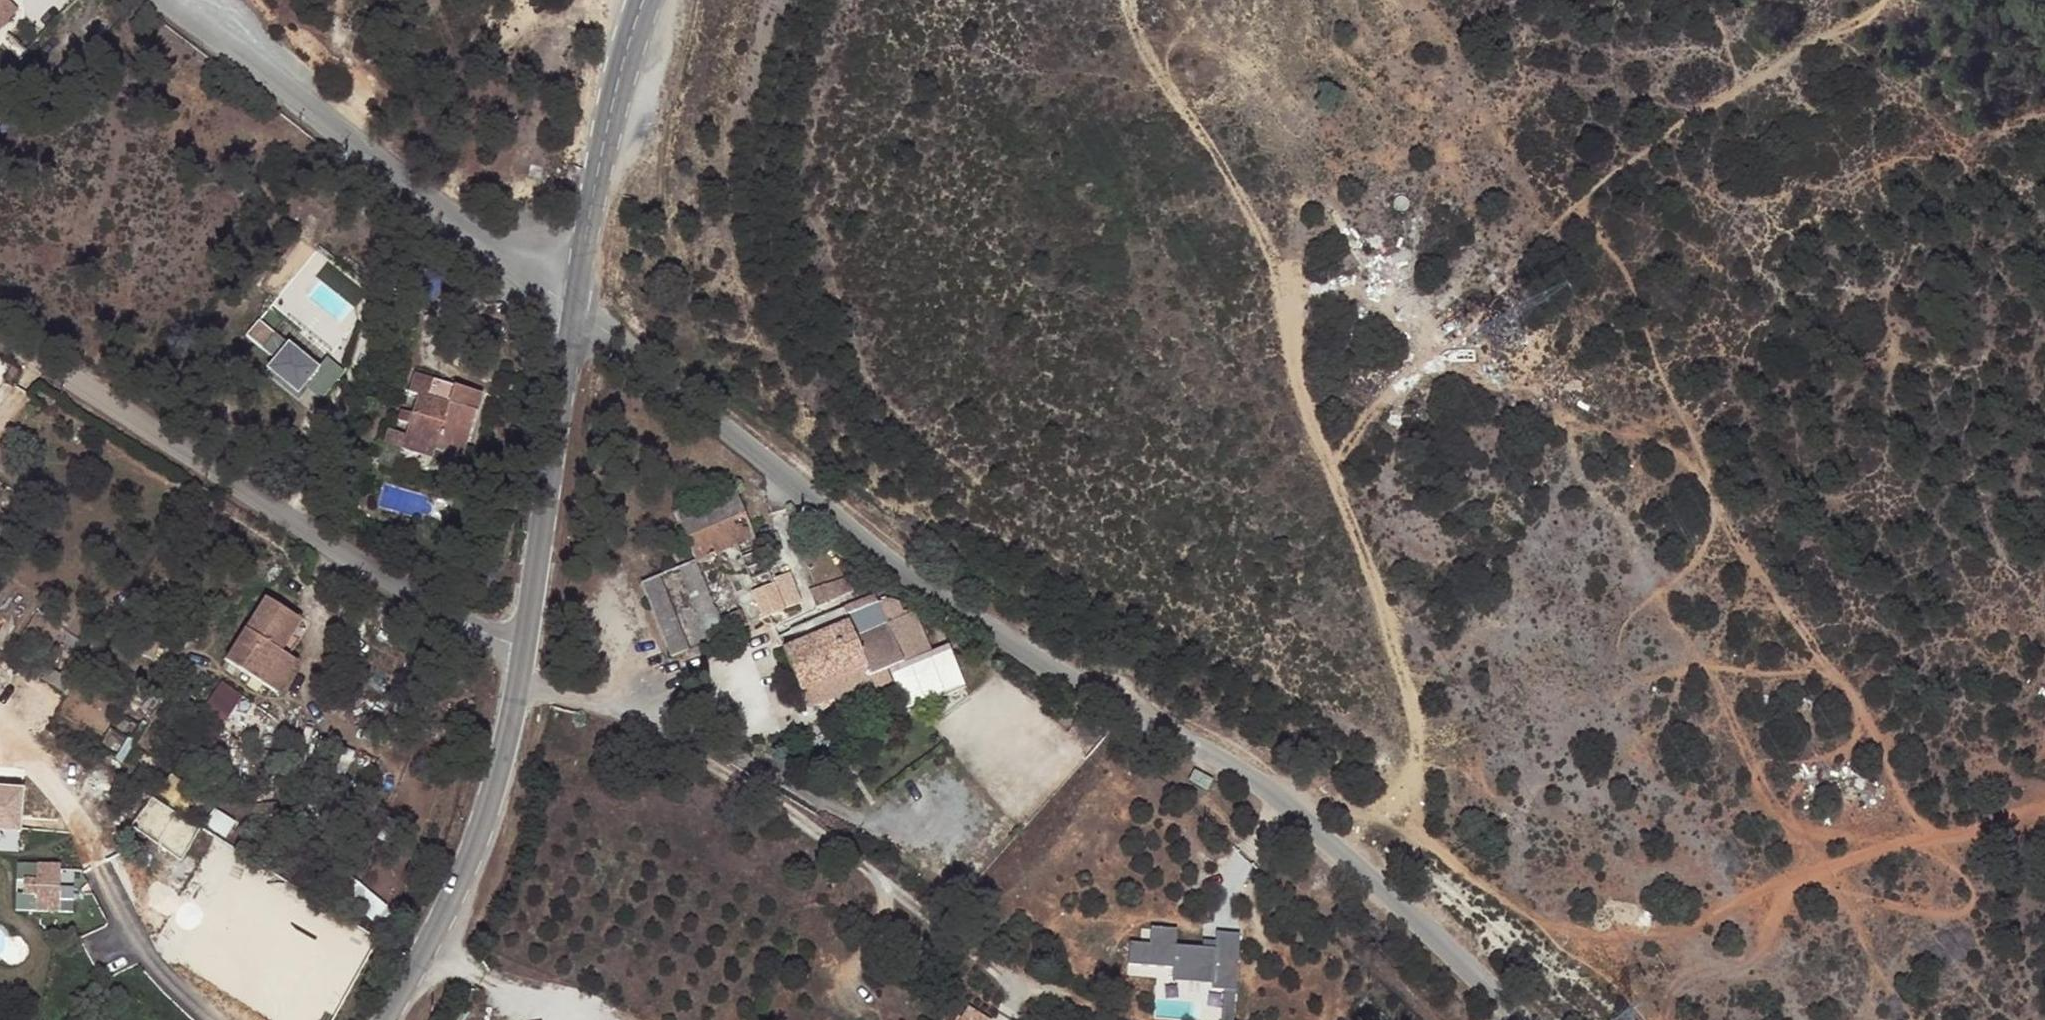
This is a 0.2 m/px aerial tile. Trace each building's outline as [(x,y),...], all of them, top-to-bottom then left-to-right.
[(270,359),(283,345),(269,332),(257,345),(270,359)] [(309,369),(283,345),(270,359),(271,360),(268,364),(292,387),(309,369)] [(464,450),(487,388),(418,364),(411,384),(420,387),(411,414),(400,410),(397,420),(390,418),(385,433),(434,449),(437,441),(464,450)] [(732,488),(671,514),(691,561),(695,559),(752,535),(732,488)] [(725,632),(695,559),(691,561),(678,566),(708,639),(725,632)] [(774,582),(752,590),(762,617),(802,601),(790,571),(773,578),(774,582)] [(689,648),(659,576),(640,584),(670,656),(689,648)] [(818,598),(850,591),(847,579),(816,586),(818,598)] [(265,678),(284,645),(303,611),(265,590),(228,654),(265,678)] [(875,610),(844,623),(850,635),(880,623),(875,610)] [(850,635),(844,623),(780,652),(808,716),(871,690),(866,675),(897,662),(880,623),(850,635)] [(299,655),(284,645),(265,678),(279,687),(299,655)] [(202,708),(221,725),(245,697),(225,680),(202,708)] [(1211,781),(1193,771),(1188,781),(1206,791),(1211,781)] [(19,828),(21,784),(0,783),(0,827),(19,828)] [(154,794),(135,823),(184,855),(203,827),(154,794)] [(60,865),(37,865),(37,878),(25,877),(25,895),(36,895),(36,912),(59,912),(60,865)] [(1241,930),(1219,930),(1218,945),(1179,944),(1179,926),(1151,925),(1151,940),(1130,940),(1129,975),(1158,976),(1157,1018),(1226,1019),(1238,1019),(1241,930)] [(960,1019),(993,1019),(994,1019),(970,1004),(960,1019)]
